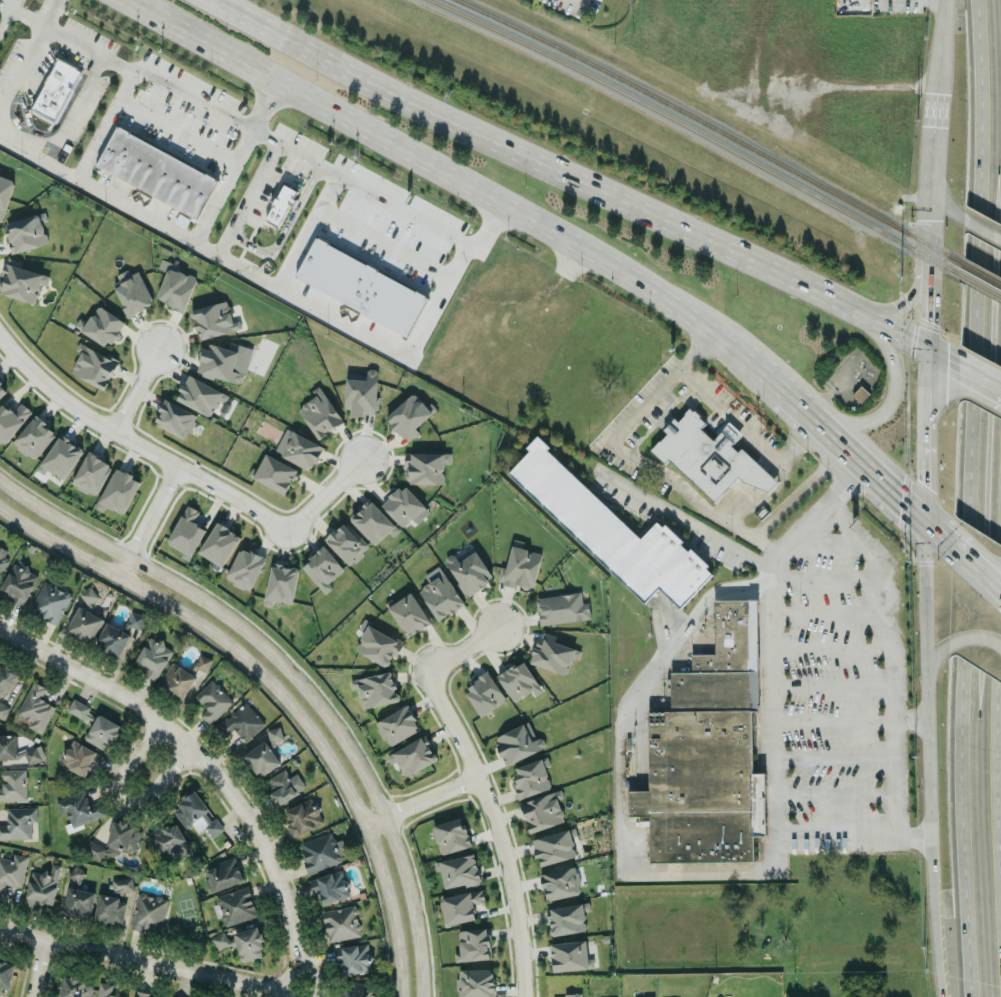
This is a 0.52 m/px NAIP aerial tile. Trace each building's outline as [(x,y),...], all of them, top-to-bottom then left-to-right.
[(82,70),(57,58),(33,110),(58,122),(82,70)] [(96,166),(199,218),(219,178),(116,126),(96,166)] [(15,180),(0,175),(0,220),(2,221),(15,180)] [(266,219),(280,227),(298,190),(284,183),(266,219)] [(47,244),(40,213),(5,221),(12,252),(47,244)] [(294,279),(408,334),(428,293),(313,238),(294,279)] [(21,267),(23,261),(7,257),(3,274),(5,274),(0,292),(0,293),(34,302),(40,283),(47,285),(50,275),(21,267)] [(156,299),(184,310),(197,278),(168,266),(156,299)] [(113,282),(128,315),(154,303),(139,270),(113,282)] [(241,329),(239,320),(233,321),(228,300),(192,308),(199,338),(241,329)] [(126,321),(99,304),(87,322),(80,318),(75,326),(109,348),(126,321)] [(76,349),(82,352),(71,372),(104,389),(118,362),(80,341),(76,349)] [(197,371),(242,384),(252,347),(231,341),(228,349),(204,343),(197,371)] [(379,369),(366,368),(366,377),(346,376),(345,413),(377,414),(379,369)] [(223,391),(189,374),(176,399),(210,416),(223,391)] [(311,390),(315,396),(297,408),(317,438),(344,421),(320,385),(311,390)] [(853,394),(861,402),(870,393),(861,385),(853,394)] [(385,417),(408,442),(419,431),(416,428),(437,408),(431,401),(426,405),(413,391),(385,417)] [(197,414),(165,399),(154,424),(186,439),(197,414)] [(21,402),(15,411),(1,402),(0,404),(0,439),(7,444),(31,409),(21,402)] [(715,501),(740,473),(764,495),(777,481),(734,442),(742,433),(729,421),(713,439),(699,427),(705,420),(689,406),(650,449),(664,461),(667,458),(715,501)] [(34,460),(57,432),(35,414),(13,442),(34,460)] [(323,447),(291,429),(278,453),(310,471),(323,447)] [(47,468),(63,479),(83,450),(60,435),(38,467),(45,471),(47,468)] [(507,474),(646,601),(658,588),(681,608),(714,571),(658,519),(642,537),(546,450),(550,446),(538,435),(527,447),(530,450),(507,474)] [(72,483),(96,496),(113,463),(88,451),(72,483)] [(444,483),(444,462),(451,462),(451,451),(405,453),(406,484),(444,483)] [(297,466),(263,454),(254,480),(287,492),(297,466)] [(104,511),(106,506),(125,514),(140,478),(113,467),(97,508),(104,511)] [(381,502),(401,527),(425,508),(406,483),(381,502)] [(349,519),(375,544),(387,531),(393,536),(400,528),(368,498),(349,519)] [(194,522),(200,510),(187,504),(167,542),(192,555),(206,528),(194,522)] [(370,545),(342,520),(324,540),(351,565),(370,545)] [(222,566),(241,535),(217,521),(198,552),(222,566)] [(534,589),(542,552),(521,548),(522,543),(512,540),(506,567),(501,566),(497,580),(534,589)] [(0,545),(0,573),(12,552),(0,545)] [(324,594),(333,587),(329,582),(344,570),(325,545),(301,563),(324,594)] [(265,557),(239,546),(226,579),(251,590),(265,557)] [(475,548),(458,558),(454,552),(444,558),(468,595),(494,578),(475,548)] [(9,599),(23,606),(39,573),(14,561),(1,588),(12,593),(9,599)] [(299,568),(272,562),(265,598),(292,604),(299,568)] [(418,589),(439,620),(465,604),(445,572),(418,589)] [(71,592),(42,580),(29,612),(58,624),(71,592)] [(91,610),(98,592),(82,585),(65,626),(68,628),(78,605),(91,610)] [(388,607),(408,637),(432,621),(412,591),(388,607)] [(539,624),(591,619),(589,602),(583,603),(582,592),(536,596),(539,624)] [(650,861),(754,861),(754,831),(758,831),(758,811),(763,811),(763,799),(764,799),(765,774),(753,774),(753,743),(755,743),(755,730),(755,710),(759,710),(759,599),(715,599),(714,654),(692,654),(692,672),(671,672),(671,710),(649,710),(648,790),(628,790),(628,815),(650,815),(650,861)] [(103,616),(77,606),(68,632),(93,641),(103,616)] [(120,658),(131,634),(107,623),(96,647),(120,658)] [(403,642),(368,623),(355,649),(387,666),(393,654),(396,656),(403,642)] [(570,674),(577,647),(554,642),(556,634),(539,630),(531,664),(570,674)] [(157,677),(175,649),(151,635),(134,663),(157,677)] [(207,672),(213,659),(201,654),(195,667),(207,672)] [(497,676),(515,702),(532,691),(535,696),(543,690),(522,659),(497,676)] [(196,674),(171,662),(159,686),(185,698),(196,674)] [(7,696),(19,673),(0,664),(0,693),(7,696)] [(350,680),(351,687),(357,686),(362,709),(400,700),(393,670),(350,680)] [(480,715),(506,700),(489,672),(463,687),(480,715)] [(234,699),(211,678),(195,696),(207,707),(200,715),(210,725),(234,699)] [(41,733),(55,705),(41,698),(47,687),(33,680),(17,713),(31,720),(28,726),(41,733)] [(67,711),(93,723),(86,740),(108,750),(120,724),(98,713),(96,719),(88,715),(92,706),(73,698),(67,711)] [(4,718),(11,705),(0,700),(0,717),(4,718)] [(266,722),(243,700),(217,727),(227,736),(234,729),(247,741),(266,722)] [(375,721),(388,746),(420,729),(406,704),(375,721)] [(493,737),(507,765),(546,746),(541,736),(536,738),(528,720),(493,737)] [(266,730),(271,743),(284,738),(279,725),(266,730)] [(17,734),(0,734),(0,759),(16,759),(17,734)] [(392,752),(406,776),(438,759),(425,735),(392,752)] [(103,753),(72,740),(68,750),(66,748),(59,764),(87,776),(92,763),(98,766),(103,753)] [(281,763),(266,740),(243,754),(259,778),(281,763)] [(39,760),(38,746),(17,747),(18,762),(39,760)] [(521,797),(551,787),(541,758),(511,768),(521,797)] [(1,786),(0,786),(0,800),(26,800),(27,769),(1,768),(1,786)] [(296,772),(290,776),(285,768),(269,778),(275,788),(268,792),(277,806),(306,787),(296,772)] [(61,815),(66,813),(73,828),(105,813),(99,800),(90,804),(83,789),(55,802),(61,815)] [(520,802),(530,832),(565,820),(557,798),(563,796),(561,789),(520,802)] [(185,828),(193,824),(198,832),(206,827),(212,836),(224,829),(216,817),(213,819),(195,791),(171,806),(185,828)] [(285,809),(290,820),(285,822),(291,837),(325,823),(317,805),(311,807),(308,800),(285,809)] [(0,825),(0,839),(32,838),(32,822),(38,822),(37,806),(7,807),(7,825),(0,825)] [(438,853),(471,847),(467,827),(462,828),(461,818),(433,823),(438,853)] [(113,819),(106,844),(135,853),(142,828),(113,819)] [(159,847),(167,864),(192,854),(178,821),(146,834),(153,850),(159,847)] [(540,866),(576,855),(571,837),(577,835),(574,826),(532,839),(540,866)] [(340,863),(333,833),(299,841),(306,871),(340,863)] [(14,853),(13,858),(0,856),(0,899),(2,900),(5,883),(22,886),(28,855),(14,853)] [(445,889),(480,882),(475,853),(439,860),(445,889)] [(206,867),(214,890),(244,880),(235,856),(206,867)] [(25,902),(53,907),(61,865),(52,863),(50,872),(32,869),(25,902)] [(541,873),(546,900),(582,892),(576,865),(541,873)] [(65,883),(76,889),(84,873),(73,867),(65,883)] [(310,880),(320,906),(351,895),(341,869),(310,880)] [(133,877),(112,878),(113,891),(134,890),(133,877)] [(258,916),(249,885),(216,895),(225,925),(258,916)] [(93,916),(94,890),(67,888),(65,914),(93,916)] [(441,896),(445,924),(476,919),(474,904),(485,902),(483,889),(441,896)] [(120,901),(121,895),(98,893),(95,919),(123,923),(126,902),(120,901)] [(137,893),(132,927),(162,932),(168,898),(137,893)] [(587,929),(582,902),(546,908),(552,936),(587,929)] [(362,934),(355,904),(322,911),(329,942),(362,934)] [(265,956),(259,926),(234,931),(240,961),(265,956)] [(455,960),(491,959),(489,928),(458,929),(460,952),(455,952),(455,960)] [(211,937),(218,950),(236,941),(232,935),(228,937),(224,930),(211,937)] [(552,970),(594,968),(593,958),(587,958),(586,940),(550,942),(552,970)] [(343,974),(372,970),(368,943),(333,948),(335,960),(341,959),(343,974)] [(15,964),(0,960),(0,988),(9,990),(15,964)] [(459,996),(494,995),(494,968),(458,969),(459,996)] [(93,981),(64,976),(60,996),(90,996),(93,981)] [(373,986),(353,980),(351,989),(344,987),(342,996),(370,996),(373,986)] [(99,981),(96,996),(126,996),(111,994),(113,984),(99,981)]
